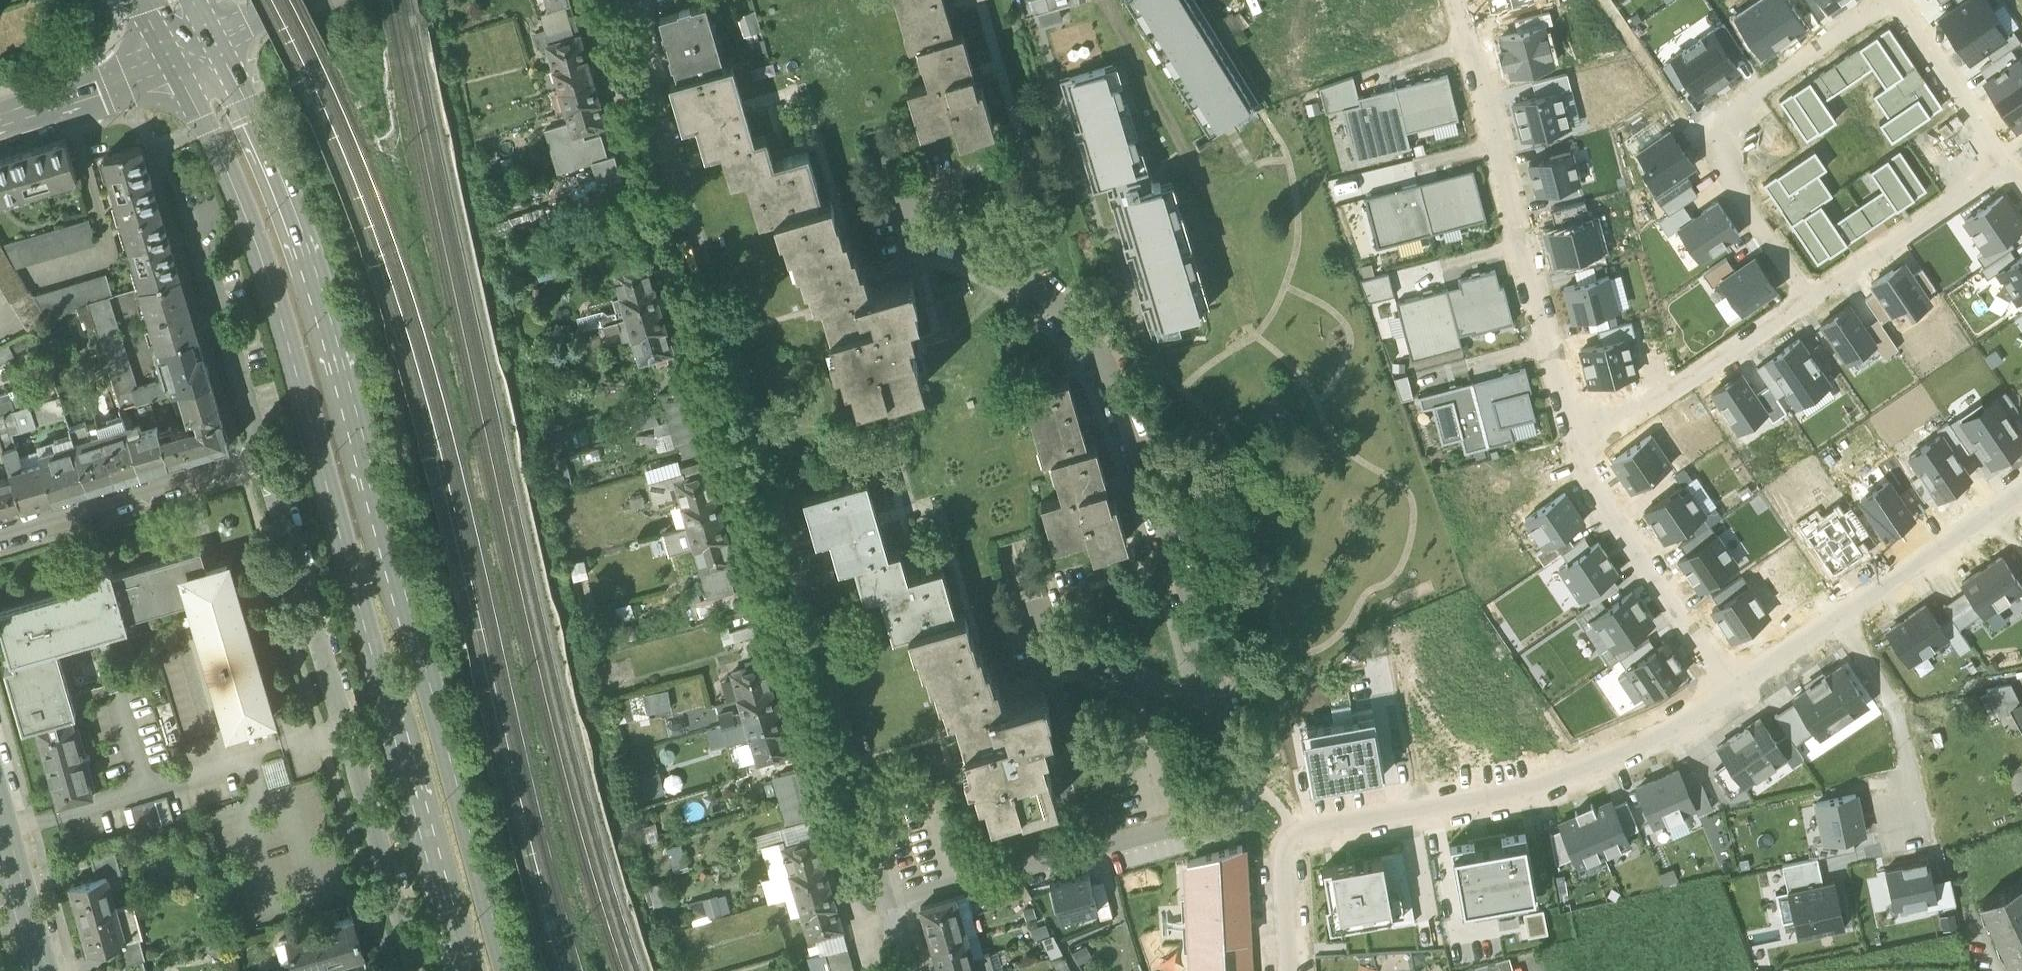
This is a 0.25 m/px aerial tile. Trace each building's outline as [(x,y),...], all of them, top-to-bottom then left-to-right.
[(549,13),(567,7),(570,6),(568,0),(545,0),(549,13)] [(975,132),(994,126),(982,83),(976,85),(972,69),(974,69),(962,30),(955,33),(945,0),(897,0),(906,30),(912,28),(916,43),(910,44),(910,46),(918,44),(919,45),(924,44),(928,58),(923,60),(929,81),(909,87),(919,124),(934,119),(936,125),(954,120),(958,131),(973,126),(975,132)] [(1036,8),(1038,8),(1058,2),(1065,0),(1033,0),(1036,8)] [(1143,1),(1137,5),(1149,24),(1154,21),(1171,47),(1165,50),(1177,69),(1183,66),(1191,79),(1185,82),(1185,83),(1191,79),(1199,92),(1194,96),(1206,115),(1211,111),(1220,126),(1247,109),(1243,104),(1251,99),(1228,62),(1220,67),(1215,58),(1223,54),(1199,17),(1192,21),(1187,13),(1194,8),(1189,0),(1142,0),(1143,1)] [(1514,8),(1538,2),(1537,0),(1487,0),(1491,15),(1514,8)] [(1538,2),(1514,8),(1517,20),(1550,11),(1552,11),(1549,0),(1547,0),(1538,2)] [(1787,0),(1760,0),(1735,17),(1742,26),(1755,46),(1761,55),(1804,25),(1799,17),(1787,0)] [(1799,17),(1811,9),(1804,0),(1787,0),(1799,17)] [(1828,10),(1843,0),(1821,0),(1828,10)] [(1941,17),(1970,60),(1986,50),(2010,33),(2009,33),(1987,0),(1966,0),(1960,4),(1941,17)] [(1058,2),(1038,8),(1042,23),(1062,17),(1058,2)] [(661,17),(665,32),(668,40),(672,55),(675,64),(679,79),(721,67),(703,5),(691,8),(691,7),(680,10),(680,12),(661,17)] [(542,15),(547,33),(573,26),(567,7),(549,13),(542,15)] [(1199,17),(1194,8),(1187,13),(1192,21),(1199,17)] [(763,31),(756,10),(738,15),(744,36),(763,31)] [(1515,21),(1519,32),(1543,26),(1554,23),(1550,11),(1517,20),(1515,21)] [(1217,21),(1234,48),(1249,38),(1232,12),(1217,21)] [(1724,23),(1712,31),(1733,61),(1744,53),(1731,33),(1724,23)] [(547,46),(554,70),(587,60),(581,36),(576,38),(573,26),(547,33),(551,45),(547,46)] [(1554,64),(1543,26),(1519,32),(1501,37),(1504,47),(1500,49),(1505,66),(1509,65),(1512,75),(1554,64)] [(1755,46),(1742,26),(1731,33),(1744,53),(1745,53),(1755,46)] [(1889,27),(1850,54),(1863,74),(1873,68),(1886,87),(1896,80),(1916,67),(1889,27)] [(906,30),(910,44),(916,43),(912,28),(906,30)] [(1986,50),(1993,61),(2012,48),(2021,41),(2014,30),(2009,33),(2010,33),(1986,50)] [(1712,31),(1673,57),(1698,95),(1708,89),(1709,91),(1729,77),(1728,76),(1738,69),(1733,61),(1712,31)] [(532,35),(534,43),(545,40),(543,32),(532,35)] [(919,45),(923,60),(928,58),(924,44),(919,45)] [(1981,69),(1988,79),(2018,58),(2012,48),(1993,61),(1981,69)] [(1228,62),(1223,54),(1215,58),(1220,67),(1228,62)] [(1848,84),(1863,74),(1850,54),(1835,64),(1848,84)] [(2018,58),(1988,79),(1984,81),(2017,129),(2021,126),(2021,62),(2020,59),(2019,58),(2018,58)] [(554,70),(560,90),(594,80),(587,60),(554,70)] [(732,63),(726,65),(731,83),(737,81),(732,63)] [(1835,64),(1820,74),(1834,94),(1848,84),(1835,64)] [(712,150),(722,147),(754,138),(737,81),(731,83),(726,65),(721,67),(679,79),(671,81),(679,108),(685,106),(690,122),(690,123),(698,121),(702,135),(707,134),(712,150)] [(1099,176),(1100,182),(1130,173),(1140,170),(1148,168),(1148,166),(1136,169),(1132,155),(1138,153),(1131,132),(1126,134),(1121,119),(1127,117),(1127,116),(1121,118),(1117,104),(1123,102),(1116,80),(1110,82),(1105,66),(1069,77),(1071,83),(1062,85),(1075,128),(1083,125),(1086,134),(1077,137),(1090,179),(1099,176)] [(1916,67),(1896,80),(1906,94),(1926,81),(1916,67)] [(1537,97),(1560,91),(1572,87),(1568,73),(1533,82),(1537,97)] [(1407,132),(1459,119),(1448,74),(1408,84),(1414,109),(1402,112),(1407,132)] [(1824,101),(1834,94),(1820,74),(1780,101),(1807,140),(1837,120),(1824,101)] [(1361,104),(1359,96),(1354,76),(1320,88),(1326,113),(1343,109),(1361,104)] [(560,90),(566,111),(600,101),(594,80),(560,90)] [(1943,106),(1926,81),(1906,94),(1896,80),(1886,87),(1879,92),(1894,114),(1889,117),(1880,123),(1892,141),(1943,106)] [(1408,84),(1396,87),(1402,112),(1414,109),(1408,84)] [(1343,109),(1356,161),(1411,148),(1407,132),(1402,112),(1396,87),(1359,96),(1361,104),(1343,109)] [(1560,91),(1537,97),(1514,103),(1523,138),(1570,126),(1560,91)] [(1874,95),(1889,117),(1894,114),(1879,92),(1874,95)] [(607,126),(600,101),(566,111),(570,122),(574,135),(584,133),(607,126)] [(685,106),(679,108),(684,124),(690,122),(685,106)] [(921,129),(936,125),(934,119),(919,124),(921,129)] [(574,135),(570,122),(546,129),(559,171),(592,162),(592,161),(608,157),(601,134),(585,138),(584,133),(574,135)] [(1075,128),(1077,137),(1086,134),(1083,125),(1075,128)] [(959,137),(975,132),(973,126),(958,131),(959,137)] [(1658,190),(1684,172),(1694,166),(1670,132),(1639,153),(1648,166),(1644,169),(1658,190)] [(707,134),(702,135),(707,152),(712,150),(707,134)] [(766,218),(776,215),(818,203),(813,187),(818,186),(808,151),(775,161),(767,134),(754,138),(722,147),(727,165),(733,163),(738,179),(738,180),(747,177),(755,204),(761,202),(766,218)] [(77,177),(66,141),(0,161),(0,200),(77,177)] [(104,157),(142,287),(180,276),(141,146),(104,157)] [(498,148),(489,150),(493,174),(503,172),(498,148)] [(1819,173),(1827,167),(1815,149),(1764,184),(1782,210),(1802,196),(1811,210),(1821,203),(1828,198),(1814,177),(1819,173)] [(1927,189),(1900,150),(1870,170),(1883,189),(1874,196),(1887,216),(1927,189)] [(1573,151),(1529,163),(1537,194),(1581,183),(1573,151)] [(615,154),(608,157),(592,161),(592,162),(599,183),(622,176),(615,154)] [(731,181),(738,179),(733,163),(727,165),(731,181)] [(1474,168),(1419,183),(1433,233),(1487,218),(1474,168)] [(1647,182),(1654,193),(1658,190),(1644,169),(1644,170),(1647,182)] [(1125,183),(1128,191),(1154,183),(1151,173),(1144,175),(1146,180),(1143,181),(1140,170),(1130,173),(1132,181),(1125,183)] [(1833,195),(1819,173),(1814,177),(1828,198),(1833,195)] [(625,188),(622,176),(599,183),(602,195),(625,188)] [(1165,197),(1160,181),(1154,183),(1128,191),(1119,194),(1120,199),(1111,202),(1124,244),(1133,242),(1135,251),(1127,254),(1139,295),(1148,293),(1151,302),(1142,305),(1149,327),(1206,310),(1202,298),(1196,299),(1192,285),(1198,283),(1192,284),(1187,270),(1193,268),(1187,247),(1181,248),(1177,234),(1183,232),(1182,231),(1176,233),(1172,219),(1178,217),(1171,195),(1165,197)] [(1419,183),(1365,197),(1378,247),(1433,233),(1419,183)] [(1691,183),(1661,204),(1669,215),(1684,205),(1699,194),(1691,183)] [(818,203),(823,202),(818,186),(813,187),(818,203)] [(631,210),(628,200),(625,189),(612,193),(615,204),(618,214),(631,210)] [(1965,222),(1986,251),(2008,236),(2021,227),(2021,222),(2004,195),(1965,222)] [(1782,210),(1791,224),(1811,210),(1802,196),(1782,210)] [(1874,196),(1859,206),(1873,226),(1887,216),(1874,196)] [(823,202),(818,203),(776,215),(782,234),(785,233),(790,251),(793,250),(799,267),(802,266),(808,283),(811,282),(816,299),(823,297),(824,300),(842,362),(847,360),(852,375),(858,396),(887,388),(902,383),(904,389),(924,383),(913,346),(919,344),(914,326),(908,328),(904,314),(910,313),(919,310),(913,292),(910,293),(906,278),(909,277),(909,276),(858,290),(852,267),(848,268),(843,251),(840,252),(835,234),(831,236),(827,221),(838,218),(832,199),(823,202)] [(1589,212),(1586,201),(1551,210),(1556,230),(1595,220),(1592,211),(1589,212)] [(759,220),(766,218),(761,202),(755,204),(759,220)] [(1694,219),(1679,229),(1700,260),(1740,233),(1718,202),(1694,219)] [(1791,224),(1818,263),(1858,236),(1844,216),(1834,223),(1821,203),(1811,210),(1791,224)] [(1669,215),(1659,222),(1669,236),(1679,229),(1694,219),(1684,205),(1669,215)] [(1858,236),(1873,226),(1859,206),(1844,216),(1858,236)] [(89,220),(3,246),(6,252),(12,262),(15,266),(96,242),(89,220)] [(1595,220),(1556,230),(1548,232),(1556,262),(1564,260),(1587,254),(1603,250),(1595,220)] [(2015,246),(2008,236),(1986,251),(1978,257),(1984,267),(2011,249),(2015,246)] [(1124,244),(1127,254),(1135,251),(1133,242),(1124,244)] [(1981,269),(1988,279),(1998,272),(2017,259),(2011,249),(1984,267),(1981,269)] [(12,262),(6,252),(0,256),(0,270),(12,262)] [(1587,254),(1564,260),(1567,272),(1575,270),(1590,266),(1587,254)] [(2017,259),(1998,272),(2018,302),(2019,302),(2021,299),(2021,256),(2017,259)] [(1713,286),(1721,281),(1736,271),(1727,257),(1704,273),(1713,286)] [(1756,257),(1736,271),(1721,281),(1742,312),(1777,289),(1756,257)] [(18,272),(15,266),(12,262),(0,270),(0,284),(18,272)] [(614,272),(621,296),(654,286),(647,263),(614,272)] [(1904,263),(1894,270),(1896,274),(1907,267),(1904,263)] [(1603,264),(1594,266),(1596,274),(1605,271),(1603,264)] [(1575,270),(1578,283),(1598,278),(1596,274),(1594,266),(1594,265),(1590,266),(1575,270)] [(568,267),(553,271),(557,284),(572,279),(568,267)] [(1913,275),(1907,267),(1896,274),(1894,270),(1872,285),(1877,292),(1892,313),(1893,313),(1906,304),(1913,314),(1931,302),(1926,295),(1913,275)] [(1923,268),(1913,275),(1926,295),(1936,288),(1923,268)] [(1464,290),(1474,330),(1475,332),(1514,322),(1504,284),(1500,286),(1496,269),(1459,279),(1462,291),(1464,290)] [(5,294),(24,282),(18,272),(0,284),(0,286),(5,294)] [(1395,295),(1389,272),(1361,280),(1369,302),(1395,295)] [(1578,283),(1565,287),(1574,322),(1588,318),(1607,313),(1619,310),(1609,275),(1598,278),(1578,283)] [(37,297),(49,322),(88,303),(109,296),(112,295),(107,276),(37,297)] [(159,348),(162,347),(198,336),(180,276),(142,287),(140,287),(159,348)] [(30,292),(24,282),(5,294),(10,303),(12,302),(30,292)] [(660,307),(654,286),(621,296),(627,317),(660,307)] [(1447,289),(1397,302),(1400,315),(1405,332),(1412,360),(1463,346),(1459,334),(1449,294),(1447,289)] [(1464,290),(1462,291),(1449,294),(1459,334),(1474,330),(1464,290)] [(37,301),(31,291),(30,292),(12,302),(17,312),(37,301)] [(1877,292),(1866,299),(1879,318),(1882,322),(1894,314),(1893,313),(1892,313),(1877,292)] [(1139,295),(1142,305),(1151,302),(1148,293),(1139,295)] [(88,303),(107,364),(128,358),(109,296),(88,303)] [(605,323),(627,317),(621,296),(613,298),(617,310),(609,312),(604,308),(600,314),(602,324),(605,323)] [(43,311),(37,301),(17,312),(23,322),(43,311)] [(1876,343),(1866,327),(1850,304),(1822,324),(1848,362),(1849,361),(1876,343)] [(666,328),(660,307),(627,317),(629,323),(633,337),(666,328)] [(600,314),(604,308),(576,317),(581,330),(602,324),(600,314)] [(48,320),(43,311),(23,322),(29,332),(48,320)] [(908,328),(914,326),(910,313),(904,314),(908,328)] [(1607,313),(1588,318),(1591,332),(1598,330),(1610,326),(1608,318),(1607,313)] [(1405,332),(1400,315),(1389,318),(1393,335),(1405,332)] [(1616,316),(1608,318),(1610,326),(1618,324),(1616,316)] [(605,323),(608,333),(622,329),(620,325),(629,323),(627,317),(605,323)] [(1884,355),(1885,357),(1899,348),(1882,322),(1879,318),(1866,327),(1876,343),(1884,355)] [(1598,330),(1602,344),(1628,337),(1637,335),(1633,321),(1610,326),(1598,330)] [(674,352),(666,328),(633,337),(641,362),(674,352)] [(162,347),(167,366),(171,377),(157,381),(137,387),(133,389),(137,402),(149,399),(181,389),(211,380),(198,336),(162,347)] [(1638,373),(1628,337),(1602,344),(1581,350),(1591,385),(1638,373)] [(1767,361),(1769,364),(1787,391),(1797,406),(1831,383),(1800,338),(1767,361)] [(1849,361),(1857,373),(1884,355),(1876,343),(1849,361)] [(137,387),(128,358),(107,364),(121,407),(137,402),(133,389),(137,387)] [(846,377),(852,375),(847,360),(842,362),(846,377)] [(1777,397),(1787,391),(1769,364),(1759,371),(1769,386),(1777,397)] [(153,370),(157,381),(171,377),(167,366),(153,370)] [(1501,385),(1476,391),(1474,382),(1472,382),(1489,446),(1514,440),(1510,425),(1536,418),(1529,392),(1532,391),(1526,368),(1499,375),(1501,385)] [(1767,412),(1768,411),(1756,395),(1742,373),(1713,392),(1739,431),(1767,412)] [(1408,374),(1395,378),(1403,401),(1414,398),(1408,374)] [(1499,375),(1474,382),(1476,391),(1501,385),(1499,375)] [(1106,538),(1107,544),(1128,538),(1115,495),(1110,497),(1105,481),(1107,481),(1096,442),(1088,444),(1069,378),(1024,391),(1025,394),(1031,392),(1036,407),(1030,409),(1040,443),(1045,441),(1050,455),(1044,457),(1044,459),(1052,456),(1053,458),(1058,456),(1062,470),(1057,472),(1063,493),(1042,499),(1053,536),(1067,531),(1069,537),(1088,531),(1092,542),(1106,538)] [(194,418),(196,425),(222,417),(211,380),(181,389),(190,419),(194,418)] [(1472,382),(1419,396),(1422,409),(1433,407),(1442,442),(1461,437),(1465,452),(1489,446),(1472,382)] [(902,383),(887,388),(888,393),(904,389),(902,383)] [(1769,386),(1756,395),(1768,411),(1767,412),(1773,421),(1787,412),(1777,397),(1769,386)] [(17,390),(10,392),(12,399),(13,398),(16,408),(30,404),(25,390),(18,392),(17,390)] [(662,397),(665,410),(689,403),(686,390),(662,397)] [(2006,391),(1996,398),(2009,417),(2019,411),(2006,391)] [(12,399),(10,392),(0,395),(0,403),(12,399)] [(1025,394),(1030,409),(1036,407),(1031,392),(1025,394)] [(60,397),(30,405),(37,425),(67,417),(60,397)] [(0,403),(0,413),(13,409),(16,408),(13,398),(12,399),(0,403)] [(1985,405),(1984,405),(1985,407),(1963,422),(1980,446),(1993,464),(2004,456),(2014,450),(2021,444),(2021,436),(2009,417),(1996,398),(1985,405)] [(1960,416),(1963,422),(1985,407),(1984,405),(1985,405),(1982,401),(1960,416)] [(693,414),(689,403),(665,410),(669,421),(693,414)] [(16,408),(13,409),(20,431),(37,425),(30,404),(16,408)] [(635,431),(660,424),(650,404),(628,415),(635,431)] [(20,431),(13,409),(0,413),(0,437),(4,449),(17,445),(13,433),(20,431)] [(696,426),(693,414),(669,421),(672,433),(696,426)] [(116,479),(142,471),(129,433),(123,415),(98,423),(116,479)] [(1970,453),(1980,446),(1963,422),(1960,416),(1950,423),(1969,451),(1970,453)] [(189,426),(160,435),(169,463),(230,444),(222,417),(196,425),(197,426),(190,428),(189,426)] [(1510,425),(1514,440),(1540,433),(1536,418),(1510,425)] [(90,487),(116,479),(98,423),(87,427),(85,421),(70,426),(72,434),(90,487)] [(1959,458),(1969,451),(1950,423),(1949,421),(1939,428),(1943,434),(1959,458)] [(142,471),(169,463),(160,435),(157,424),(129,433),(142,471)] [(700,439),(696,426),(672,433),(676,446),(700,439)] [(592,444),(587,428),(576,431),(581,447),(592,444)] [(637,446),(658,446),(658,433),(637,434),(637,446)] [(676,446),(672,433),(658,433),(658,446),(658,451),(676,446)] [(79,490),(90,487),(72,434),(55,440),(55,441),(57,448),(64,446),(79,490)] [(1672,464),(1652,434),(1612,461),(1632,491),(1672,464)] [(1971,476),(1959,458),(1943,434),(1909,457),(1921,474),(1935,494),(1938,498),(1971,476)] [(57,448),(55,441),(38,447),(39,450),(40,453),(57,448)] [(1040,443),(1044,457),(1050,455),(1045,441),(1040,443)] [(17,445),(4,449),(11,471),(22,468),(20,462),(22,462),(20,456),(17,445)] [(79,490),(64,446),(57,448),(40,453),(43,462),(54,498),(79,490)] [(599,448),(583,453),(586,464),(602,459),(599,448)] [(40,453),(39,450),(20,456),(22,462),(20,462),(22,468),(43,462),(40,453)] [(2017,453),(2014,450),(2004,456),(2007,460),(2017,453)] [(561,486),(574,484),(566,455),(554,457),(561,486)] [(1053,458),(1057,472),(1062,470),(1058,456),(1053,458)] [(645,468),(649,482),(683,472),(681,467),(678,459),(645,468)] [(703,460),(681,467),(683,472),(684,472),(686,478),(706,472),(703,460)] [(43,462),(22,468),(11,471),(13,476),(23,507),(54,498),(43,462)] [(1676,476),(1683,486),(1686,484),(1692,479),(1686,469),(1676,476)] [(655,502),(680,494),(676,481),(686,478),(684,472),(683,472),(649,482),(655,502)] [(706,472),(686,478),(676,481),(680,494),(683,505),(716,496),(709,472),(706,472)] [(1925,500),(1935,494),(1921,474),(1911,480),(1925,500)] [(23,507),(13,476),(0,480),(0,514),(23,507)] [(867,477),(861,478),(866,494),(871,493),(867,477)] [(847,563),(856,560),(888,551),(871,493),(866,494),(861,478),(806,494),(814,521),(819,519),(824,536),(832,533),(836,549),(842,547),(847,563)] [(1913,517),(1889,481),(1861,500),(1886,536),(1913,517)] [(1691,524),(1706,513),(1686,484),(1683,486),(1646,511),(1666,540),(1691,524)] [(1526,519),(1545,548),(1567,533),(1585,521),(1566,492),(1526,519)] [(719,506),(716,496),(683,505),(689,526),(722,516),(719,506)] [(632,500),(633,508),(645,505),(644,497),(632,500)] [(1849,503),(1839,510),(1859,540),(1869,533),(1849,503)] [(672,508),(678,529),(689,526),(683,505),(672,508)] [(1706,513),(1691,524),(1698,534),(1711,525),(1723,517),(1716,507),(1706,513)] [(1866,550),(1859,540),(1839,510),(1805,533),(1833,573),(1866,550)] [(730,525),(727,515),(722,516),(725,527),(730,525)] [(725,527),(722,516),(689,526),(695,547),(728,537),(725,527)] [(819,537),(824,536),(819,519),(814,521),(819,537)] [(1681,545),(1687,555),(1717,535),(1711,525),(1698,534),(1681,545)] [(670,554),(695,547),(689,526),(678,529),(664,534),(670,554)] [(1054,541),(1069,537),(1067,531),(1053,536),(1054,541)] [(1574,545),(1567,533),(1545,548),(1537,553),(1545,565),(1562,553),(1574,545)] [(1694,580),(1700,590),(1738,564),(1717,535),(1687,555),(1680,560),(1687,570),(1686,570),(1687,572),(1688,571),(1693,578),(1692,579),(1693,581),(1694,580)] [(735,562),(728,537),(695,547),(702,572),(727,564),(735,562)] [(1562,553),(1569,563),(1592,547),(1586,537),(1574,545),(1562,553)] [(1094,549),(1107,544),(1106,538),(1092,542),(1094,549)] [(1560,569),(1563,574),(1564,574),(1573,587),(1572,588),(1580,599),(1586,594),(1613,576),(1616,574),(1605,558),(1608,555),(1599,542),(1592,547),(1569,563),(1560,569)] [(841,565),(847,563),(842,547),(836,549),(841,565)] [(899,631),(908,629),(951,616),(946,600),(952,599),(941,563),(909,573),(901,547),(888,551),(856,560),(861,577),(867,575),(872,592),(880,589),(880,590),(888,618),(894,616),(899,631)] [(114,575),(113,575),(126,619),(126,618),(191,599),(192,600),(194,600),(193,598),(214,592),(208,569),(202,550),(202,549),(200,549),(201,550),(114,576),(114,575)] [(1620,572),(1608,555),(1605,558),(1616,574),(1620,572)] [(2021,589),(2021,585),(2002,556),(1963,583),(1967,590),(1983,613),(1984,615),(1986,614),(1998,605),(2021,589)] [(571,561),(574,579),(590,575),(584,557),(571,561)] [(225,564),(208,569),(214,592),(232,587),(225,564)] [(734,591),(727,564),(702,572),(710,598),(734,591)] [(126,620),(126,619),(113,575),(114,575),(111,568),(107,566),(102,567),(99,572),(101,579),(107,600),(109,600),(111,607),(120,605),(125,620),(126,620)] [(1565,593),(1572,588),(1573,587),(1564,574),(1563,574),(1556,579),(1565,593)] [(866,594),(872,592),(867,575),(861,577),(866,594)] [(1586,594),(1593,604),(1602,599),(1620,586),(1613,576),(1586,594)] [(1713,596),(1720,606),(1749,585),(1743,576),(1713,596)] [(126,618),(126,619),(126,620),(125,620),(120,605),(111,607),(109,600),(107,600),(101,579),(0,609),(0,620),(11,660),(14,659),(58,647),(128,626),(126,619),(127,619),(126,618)] [(691,608),(698,605),(704,604),(698,584),(685,588),(691,608)] [(1770,615),(1749,585),(1720,606),(1713,610),(1733,640),(1770,615)] [(232,587),(214,592),(193,598),(194,600),(232,730),(271,718),(232,587)] [(1960,629),(1983,613),(1967,590),(1944,606),(1952,617),(1960,629)] [(1586,629),(1601,651),(1611,644),(1614,648),(1628,638),(1653,621),(1633,592),(1608,609),(1593,619),(1596,622),(1586,629)] [(744,593),(721,599),(724,609),(747,603),(744,593)] [(698,605),(701,615),(724,609),(721,599),(704,604),(698,605)] [(951,616),(956,614),(952,599),(946,600),(951,616)] [(1608,609),(1602,599),(1593,604),(1577,616),(1586,629),(1596,622),(1593,619),(1608,609)] [(632,603),(615,608),(619,621),(636,616),(632,603)] [(724,609),(727,621),(750,614),(747,603),(724,609)] [(1910,662),(1947,636),(1940,625),(1926,605),(1889,631),(1910,662)] [(1998,605),(1986,614),(1996,628),(2008,620),(1998,605)] [(71,693),(74,702),(119,689),(128,684),(136,677),(173,634),(183,625),(196,622),(194,612),(176,618),(161,631),(129,670),(122,677),(113,681),(71,693)] [(961,728),(965,742),(1009,729),(1011,735),(1043,725),(1052,722),(1048,708),(1042,710),(1037,693),(1043,692),(1042,690),(996,704),(989,681),(985,682),(980,664),(976,666),(971,648),(967,649),(963,634),(971,632),(965,612),(956,614),(951,616),(908,629),(914,648),(917,647),(923,664),(926,663),(931,680),(935,679),(940,697),(943,696),(948,713),(956,711),(956,712),(962,710),(967,726),(961,728)] [(893,633),(899,631),(894,616),(888,618),(893,633)] [(1952,617),(1940,625),(1947,636),(1960,655),(1972,647),(1960,629),(1952,617)] [(734,644),(727,621),(718,623),(725,647),(734,644)] [(733,632),(736,642),(757,635),(754,626),(733,632)] [(1614,648),(1611,644),(1601,651),(1610,665),(1620,659),(1635,648),(1628,638),(1614,648)] [(1627,668),(1657,648),(1650,638),(1635,648),(1620,659),(1627,668)] [(1645,695),(1647,698),(1687,671),(1667,642),(1657,648),(1627,668),(1629,671),(1645,695)] [(9,665),(28,726),(37,724),(38,727),(71,718),(70,714),(77,712),(74,702),(71,693),(58,647),(14,659),(15,663),(9,665)] [(733,677),(739,697),(772,688),(765,664),(732,673),(733,677)] [(28,726),(9,665),(6,666),(24,728),(28,726)] [(1808,689),(1795,698),(1797,700),(1817,730),(1821,735),(1868,704),(1842,666),(1827,676),(1825,674),(1807,687),(1808,689)] [(1645,695),(1629,671),(1619,678),(1635,703),(1645,695)] [(739,697),(733,677),(721,681),(727,701),(739,697)] [(154,680),(148,682),(153,697),(159,695),(154,680)] [(1987,688),(2000,717),(2016,709),(2014,707),(2021,703),(2012,684),(1987,688)] [(775,698),(772,688),(739,697),(744,712),(745,718),(778,708),(775,698)] [(669,689),(646,693),(650,713),(672,709),(669,689)] [(1042,710),(1048,708),(1043,692),(1037,693),(1042,710)] [(630,697),(634,719),(650,716),(650,713),(646,693),(630,696),(630,697)] [(1495,693),(1414,707),(1425,767),(1506,753),(1495,693)] [(620,722),(634,719),(630,697),(615,700),(620,722)] [(1797,700),(1775,715),(1788,733),(1796,745),(1817,730),(1797,700)] [(778,708),(745,718),(751,738),(751,739),(784,729),(781,718),(778,708)] [(1318,736),(1303,739),(1311,788),(1385,775),(1373,709),(1353,712),(1354,720),(1316,727),(1318,736)] [(719,714),(722,725),(745,718),(744,712),(734,715),(733,710),(719,714)] [(956,712),(961,728),(967,726),(962,710),(956,712)] [(71,718),(38,727),(37,728),(58,806),(94,796),(72,718),(71,718)] [(722,725),(727,744),(728,744),(751,738),(745,718),(722,725)] [(1761,718),(1719,746),(1729,761),(1745,784),(1746,784),(1786,756),(1776,741),(1761,718)] [(713,748),(727,744),(722,725),(707,729),(713,748)] [(1053,759),(1043,725),(1011,735),(1009,729),(965,742),(974,775),(981,773),(985,788),(992,811),(1021,802),(1036,798),(1038,803),(1058,797),(1047,761),(1053,759)] [(1318,736),(1316,727),(1301,729),(1303,739),(1318,736)] [(791,754),(784,729),(751,739),(752,740),(758,760),(758,763),(791,754)] [(1788,733),(1776,741),(1786,756),(1793,766),(1805,758),(1796,745),(1788,733)] [(758,760),(752,740),(736,745),(742,765),(758,760)] [(271,787),(290,780),(283,758),(263,765),(271,787)] [(1729,761),(1714,771),(1731,796),(1747,785),(1746,784),(1745,784),(1729,761)] [(1680,770),(1638,787),(1654,824),(1666,819),(1668,824),(1685,816),(1683,812),(1695,806),(1687,788),(1680,770)] [(773,778),(777,791),(801,784),(797,771),(773,778)] [(630,791),(632,800),(640,797),(641,798),(664,792),(658,773),(635,779),(637,785),(634,786),(635,790),(630,791)] [(979,790),(985,788),(981,773),(974,775),(979,790)] [(1702,781),(1687,788),(1695,806),(1699,814),(1713,807),(1702,781)] [(804,796),(801,784),(777,791),(781,803),(804,796)] [(1856,794),(1817,802),(1826,842),(1853,836),(1865,833),(1856,794)] [(808,807),(804,796),(781,803),(784,814),(808,807)] [(168,797),(133,807),(140,830),(174,820),(168,797)] [(1022,808),(1038,803),(1036,798),(1021,802),(1022,808)] [(1593,803),(1591,804),(1592,807),(1586,810),(1605,854),(1631,843),(1627,834),(1615,806),(1613,801),(1595,808),(1593,803)] [(1627,801),(1615,806),(1627,834),(1639,829),(1630,808),(1627,801)] [(811,821),(808,807),(784,814),(788,826),(788,828),(811,821)] [(1605,854),(1586,810),(1579,813),(1578,810),(1576,811),(1578,816),(1560,823),(1562,829),(1574,857),(1578,866),(1584,863),(1598,857),(1605,854)] [(788,828),(788,826),(753,836),(758,852),(766,849),(765,848),(783,843),(785,848),(817,839),(811,821),(788,828)] [(1562,829),(1551,833),(1556,863),(1560,863),(1574,857),(1562,829)] [(1489,837),(1490,844),(1476,847),(1475,840),(1451,844),(1462,906),(1472,905),(1474,910),(1487,908),(1486,904),(1514,899),(1515,903),(1527,901),(1526,895),(1537,893),(1526,830),(1489,837)] [(1826,842),(1818,843),(1821,857),(1856,849),(1853,836),(1826,842)] [(784,848),(791,873),(824,863),(817,839),(785,848),(784,848)] [(682,843),(667,847),(672,864),(687,860),(682,843)] [(766,849),(774,878),(791,873),(784,848),(785,848),(783,843),(765,848),(766,849)] [(1224,942),(1248,941),(1243,845),(1188,861),(1189,896),(1192,951),(1193,970),(1226,970),(1224,942)] [(106,875),(106,876),(122,872),(116,851),(93,857),(99,877),(106,875)] [(1403,852),(1382,856),(1385,868),(1405,864),(1403,852)] [(1382,856),(1331,865),(1340,914),(1391,904),(1391,902),(1389,891),(1387,879),(1385,868),(1382,856)] [(1598,857),(1584,863),(1588,874),(1602,867),(1598,857)] [(1783,865),(1788,891),(1824,883),(1818,858),(1783,865)] [(1929,860),(1886,870),(1895,909),(1926,902),(1938,899),(1934,882),(1929,860)] [(830,884),(824,863),(791,873),(797,893),(830,884)] [(1387,879),(1407,876),(1405,864),(1385,868),(1387,879)] [(1326,903),(1328,918),(1345,915),(1346,924),(1392,916),(1393,915),(1393,913),(1391,904),(1340,914),(1331,865),(1323,867),(1330,902),(1326,903)] [(1674,867),(1659,874),(1664,887),(1680,880),(1674,867)] [(106,876),(110,890),(126,886),(122,872),(106,876)] [(1089,872),(1050,882),(1060,919),(1099,909),(1092,884),(1089,872)] [(797,893),(791,873),(774,878),(766,880),(772,901),(777,899),(784,897),(786,897),(797,893)] [(73,884),(83,919),(115,909),(110,890),(106,876),(106,875),(99,877),(73,884)] [(1387,879),(1389,891),(1409,887),(1407,876),(1387,879)] [(1950,879),(1934,882),(1938,899),(1926,902),(1928,910),(1956,903),(1950,879)] [(1104,880),(1092,884),(1099,909),(1102,918),(1113,915),(1104,880)] [(1824,883),(1788,891),(1795,920),(1799,938),(1846,927),(1835,880),(1824,883)] [(999,887),(1003,906),(1033,897),(1024,881),(999,887)] [(836,905),(830,884),(797,893),(803,914),(836,905)] [(2015,970),(2021,970),(2021,884),(1982,903),(2015,970)] [(1391,902),(1411,898),(1409,887),(1389,891),(1391,902)] [(1783,922),(1795,920),(1788,891),(1777,893),(1783,922)] [(718,892),(703,897),(708,913),(709,917),(724,913),(718,892)] [(797,893),(786,897),(792,918),(803,914),(797,893)] [(955,898),(961,918),(973,915),(967,895),(955,898)] [(1192,951),(1189,896),(1182,896),(1185,952),(1192,951)] [(708,913),(703,897),(687,901),(692,918),(708,913)] [(777,899),(779,906),(786,904),(784,897),(777,899)] [(922,908),(928,928),(961,918),(955,898),(922,908)] [(1391,904),(1393,913),(1413,909),(1411,898),(1391,902),(1391,904)] [(133,904),(115,909),(125,942),(141,938),(142,937),(133,904)] [(843,930),(836,905),(803,914),(810,939),(815,938),(843,930)] [(1035,906),(1024,909),(1027,920),(1038,917),(1035,906)] [(1545,908),(1524,912),(1528,936),(1549,932),(1545,908)] [(117,945),(125,942),(115,909),(83,919),(92,952),(117,945)] [(1394,926),(1416,922),(1413,909),(1393,913),(1393,915),(1392,916),(1394,926)] [(979,934),(973,915),(961,918),(967,938),(979,934)] [(1330,927),(1346,924),(1345,915),(1328,918),(1330,927)] [(288,938),(295,963),(298,970),(314,970),(365,956),(353,918),(288,937),(288,938)] [(967,938),(961,918),(928,928),(934,948),(967,938)] [(1048,923),(1032,927),(1035,940),(1042,937),(1051,935),(1048,923)] [(820,955),(825,953),(824,950),(847,944),(843,930),(815,938),(820,955)] [(985,954),(979,934),(967,938),(973,958),(985,954)] [(1054,934),(1051,935),(1042,937),(1052,956),(1065,953),(1054,934)] [(117,945),(123,965),(144,959),(146,958),(141,938),(125,942),(117,945)] [(287,965),(295,963),(288,938),(280,940),(277,945),(282,962),(287,965)] [(973,958),(967,938),(934,948),(939,968),(973,958)] [(1489,962),(1483,938),(1471,941),(1477,965),(1489,962)] [(1248,941),(1224,942),(1226,970),(1250,970),(1248,941)] [(1477,965),(1471,941),(1459,944),(1465,968),(1477,965)] [(825,953),(829,967),(852,960),(847,944),(824,950),(825,953)] [(1465,968),(1459,944),(1447,948),(1453,970),(1465,968)] [(1087,945),(1074,953),(1080,964),(1094,957),(1087,945)] [(990,953),(996,970),(1003,970),(1005,970),(999,950),(990,953)] [(829,967),(825,953),(820,955),(808,958),(812,970),(830,970),(829,967)] [(973,958),(977,970),(996,970),(990,953),(985,954),(973,958)] [(1065,957),(1053,960),(1058,970),(1073,970),(1065,957)] [(1510,957),(1464,970),(1514,970),(1510,957)] [(973,958),(939,968),(940,970),(977,970),(973,958)] [(144,959),(123,965),(118,967),(119,970),(148,970),(144,959)] [(852,960),(829,967),(830,970),(855,970),(852,960)] [(1361,963),(1358,970),(1378,970),(1379,968),(1361,963)]
